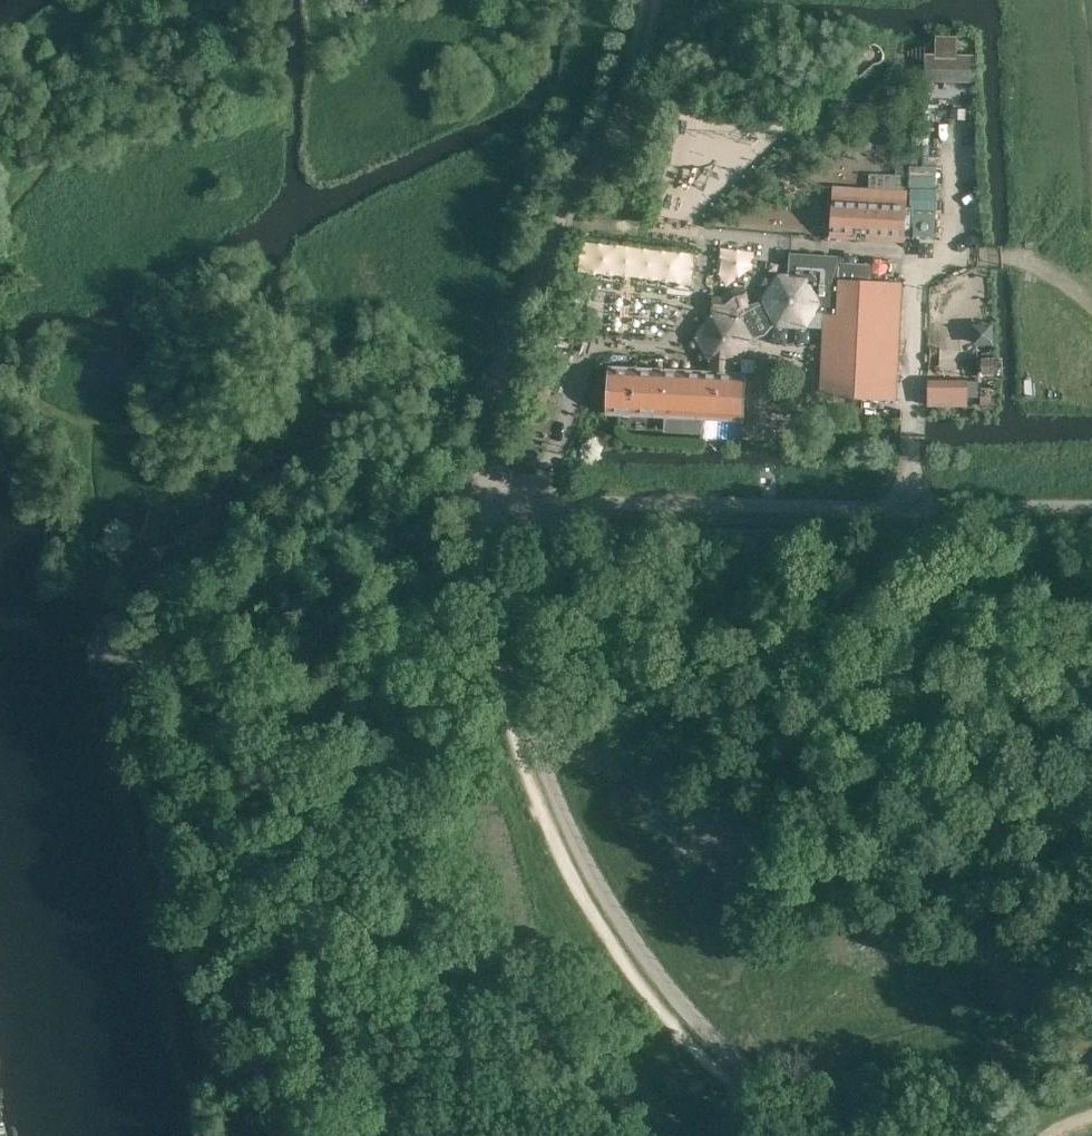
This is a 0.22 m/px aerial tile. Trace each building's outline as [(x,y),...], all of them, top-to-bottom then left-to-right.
[(978,80),(979,52),(961,52),(961,34),(939,33),(938,51),(929,51),(928,78),(978,80)] [(904,236),(906,200),(834,196),(832,232),(904,236)] [(595,245),(595,262),(682,265),(683,248),(595,245)] [(743,420),(745,375),(733,374),(733,362),(736,362),(751,340),(764,336),(768,331),(775,324),(776,326),(806,327),(806,326),(823,327),(820,396),(895,400),(901,283),(868,281),(869,270),(840,269),(841,258),(791,255),(790,276),(779,275),(763,300),(764,301),(739,308),(736,312),(734,316),(712,315),(697,337),(710,361),(710,373),(611,368),(608,413),(667,416),(667,425),(682,426),(683,417),(743,420)] [(967,406),(968,382),(947,382),(947,387),(929,387),(929,405),(967,406)]
